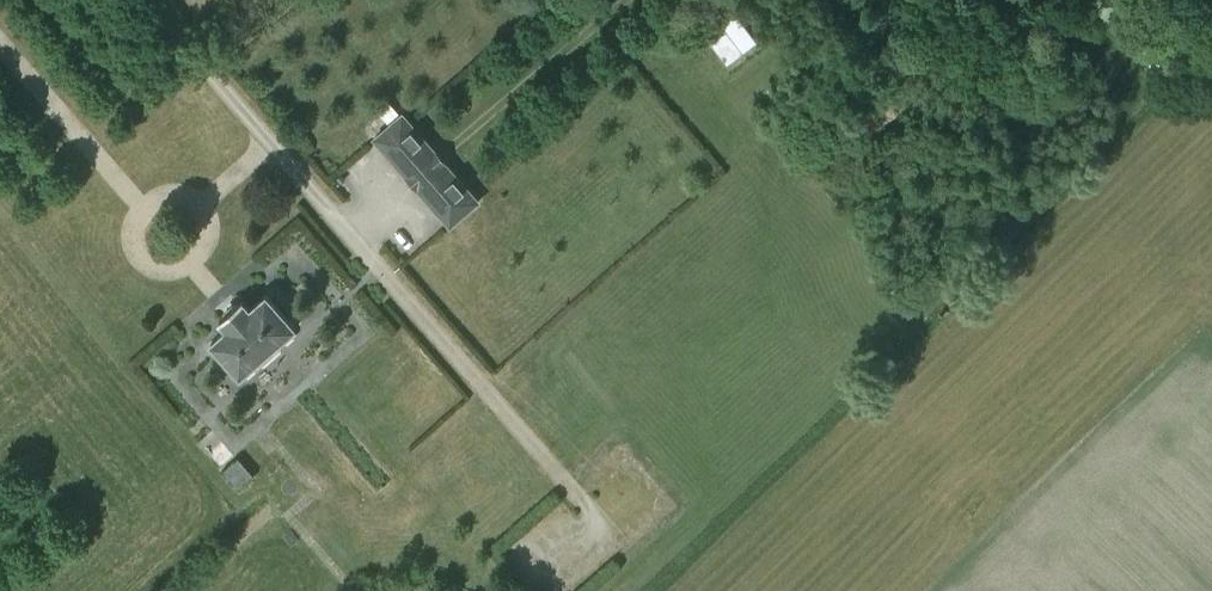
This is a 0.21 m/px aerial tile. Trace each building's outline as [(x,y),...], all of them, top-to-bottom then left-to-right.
[(1095,4),(1109,21),(1135,0),(1099,0),(1095,4)] [(738,12),(705,32),(723,62),(756,42),(738,12)] [(401,114),(375,137),(374,138),(375,139),(375,138),(407,175),(408,174),(407,172),(432,150),(433,152),(435,151),(403,115),(403,114),(402,113),(401,114)] [(451,224),(477,202),(478,201),(477,200),(445,163),(444,164),(446,166),(421,188),(419,186),(418,187),(450,224),(449,224),(450,225),(451,224)] [(293,326),(266,296),(267,296),(265,294),(264,295),(264,296),(249,309),(242,301),(241,299),(240,300),(240,301),(221,318),(220,317),(219,319),(220,320),(227,328),(212,341),(212,340),(210,342),(212,343),(238,373),(239,375),(241,374),(240,373),(255,360),(256,361),(257,360),(256,358),(275,341),(277,343),(278,341),(292,328),(293,329),(294,327),(293,326)] [(221,468),(237,489),(253,477),(237,456),(221,468)]
